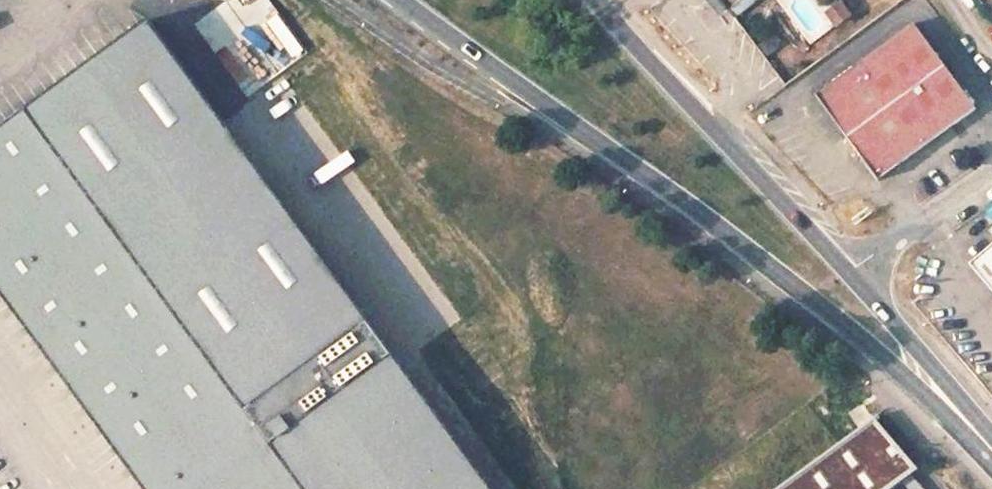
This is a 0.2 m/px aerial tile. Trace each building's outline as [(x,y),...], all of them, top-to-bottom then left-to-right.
[(724,15),(744,0),(713,0),(724,15)] [(825,26),(845,21),(839,0),(817,0),(825,26)] [(148,19),(0,127),(0,294),(142,488),(490,488),(148,19)] [(812,94),(872,178),(970,107),(908,23),(812,94)] [(971,276),(991,301),(991,257),(971,276)]
